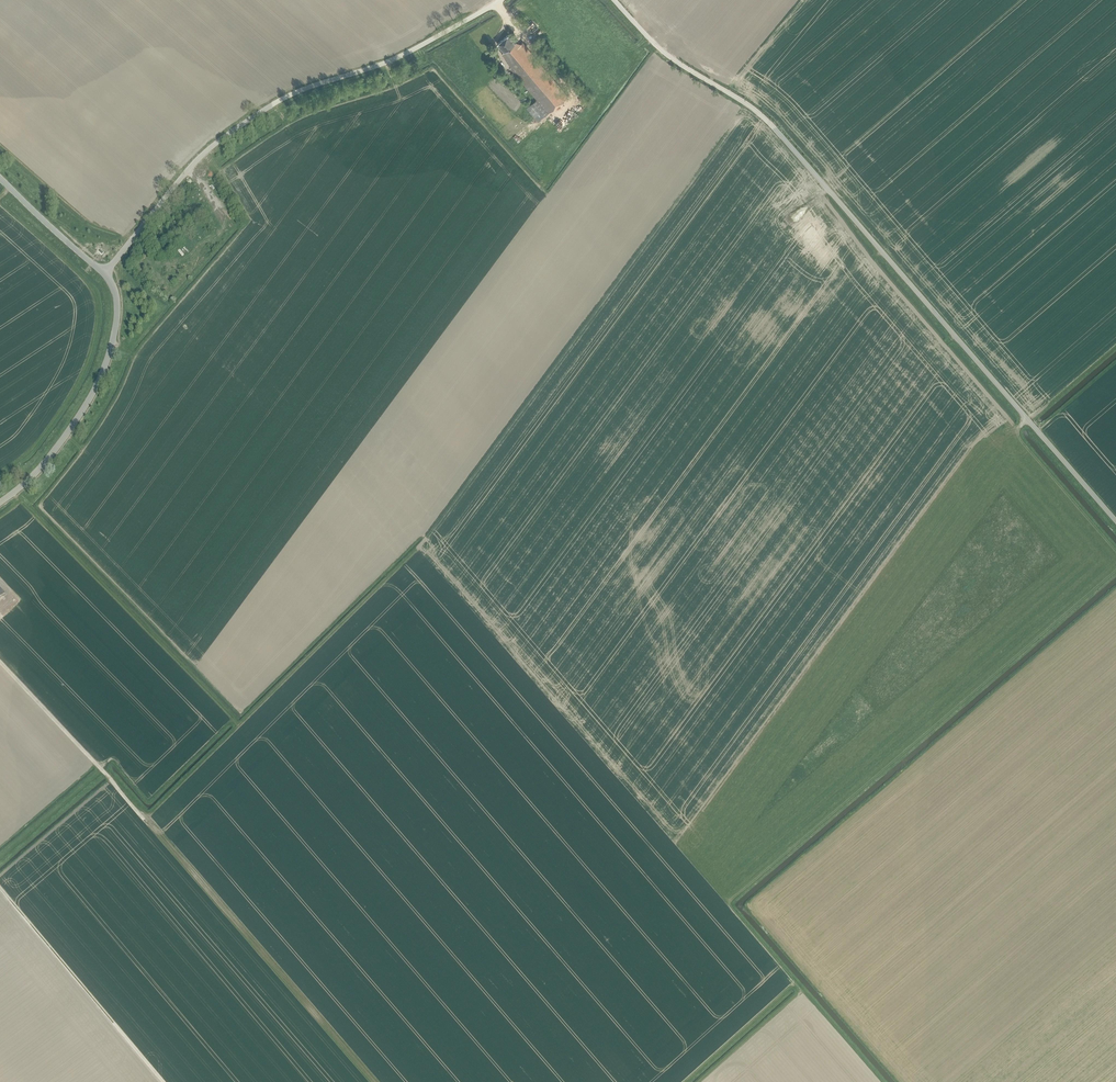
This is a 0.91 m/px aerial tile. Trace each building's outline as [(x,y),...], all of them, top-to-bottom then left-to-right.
[(537,99),(543,107),(548,113),(568,96),(523,43),(521,44),(515,42),(514,43),(508,35),(497,44),(504,51),(502,53),(507,60),(506,61),(511,67),(510,68),(537,99)] [(543,107),(537,99),(526,108),(538,122),(549,114),(548,113),(543,107)]
